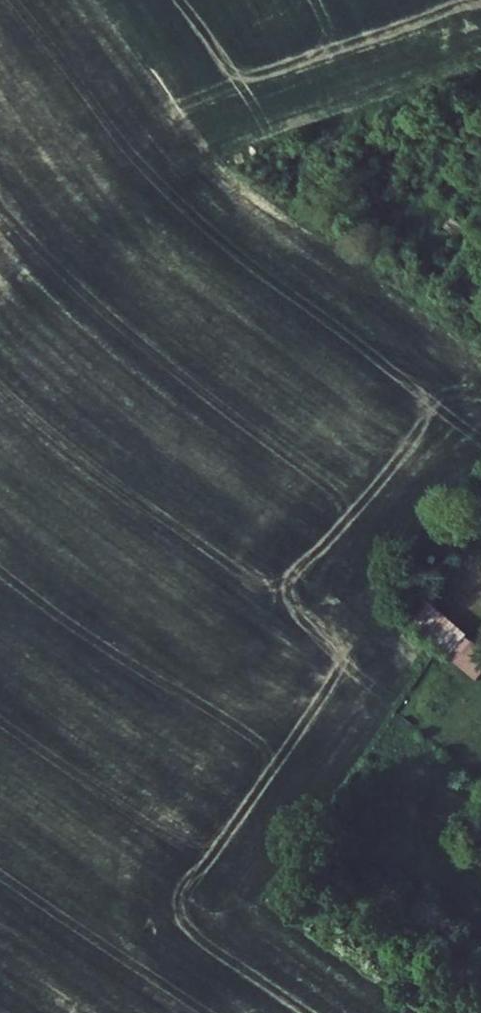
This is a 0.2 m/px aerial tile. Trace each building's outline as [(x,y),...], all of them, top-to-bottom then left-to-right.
[(476,679),(480,673),(480,645),(427,602),(409,626),(476,679)]
